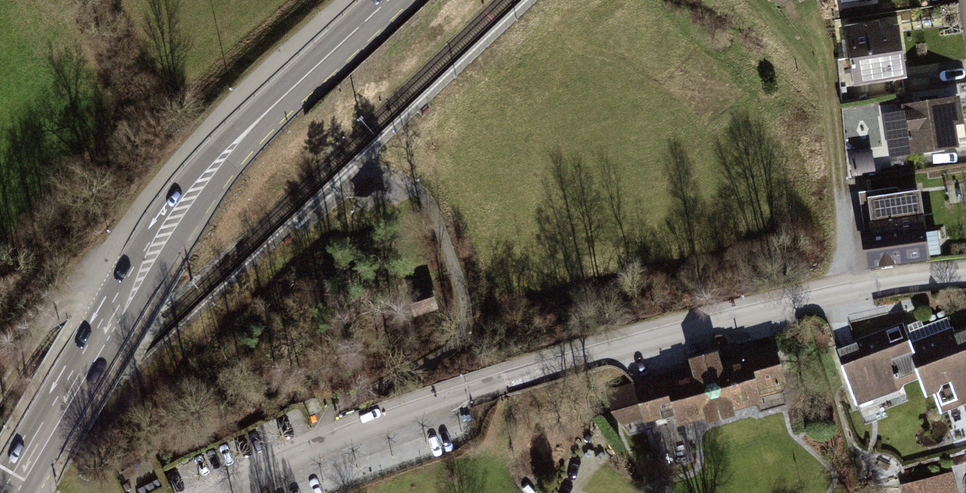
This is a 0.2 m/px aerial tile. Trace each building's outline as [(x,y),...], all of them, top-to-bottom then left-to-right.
[(769,8),(783,0),(764,0),(769,8)] [(907,81),(901,23),(844,29),(850,87),(907,81)] [(956,149),(953,125),(965,123),(960,91),(906,98),(908,110),(885,113),(891,158),(956,149)] [(849,153),(853,176),(878,172),(874,149),(849,153)] [(868,269),(930,259),(923,213),(871,220),(872,228),(862,230),(868,269)] [(415,314),(435,307),(429,287),(408,293),(415,314)] [(925,384),(912,348),(904,325),(838,349),(858,407),(925,384)] [(925,384),(929,397),(937,395),(943,412),(965,404),(965,329),(912,348),(925,384)] [(794,394),(781,346),(747,355),(749,361),(726,367),(722,351),(691,359),(693,366),(633,381),(648,436),(656,434),(666,471),(692,464),(681,424),(794,394)] [(953,471),(901,484),(903,492),(958,492),(953,471)]
